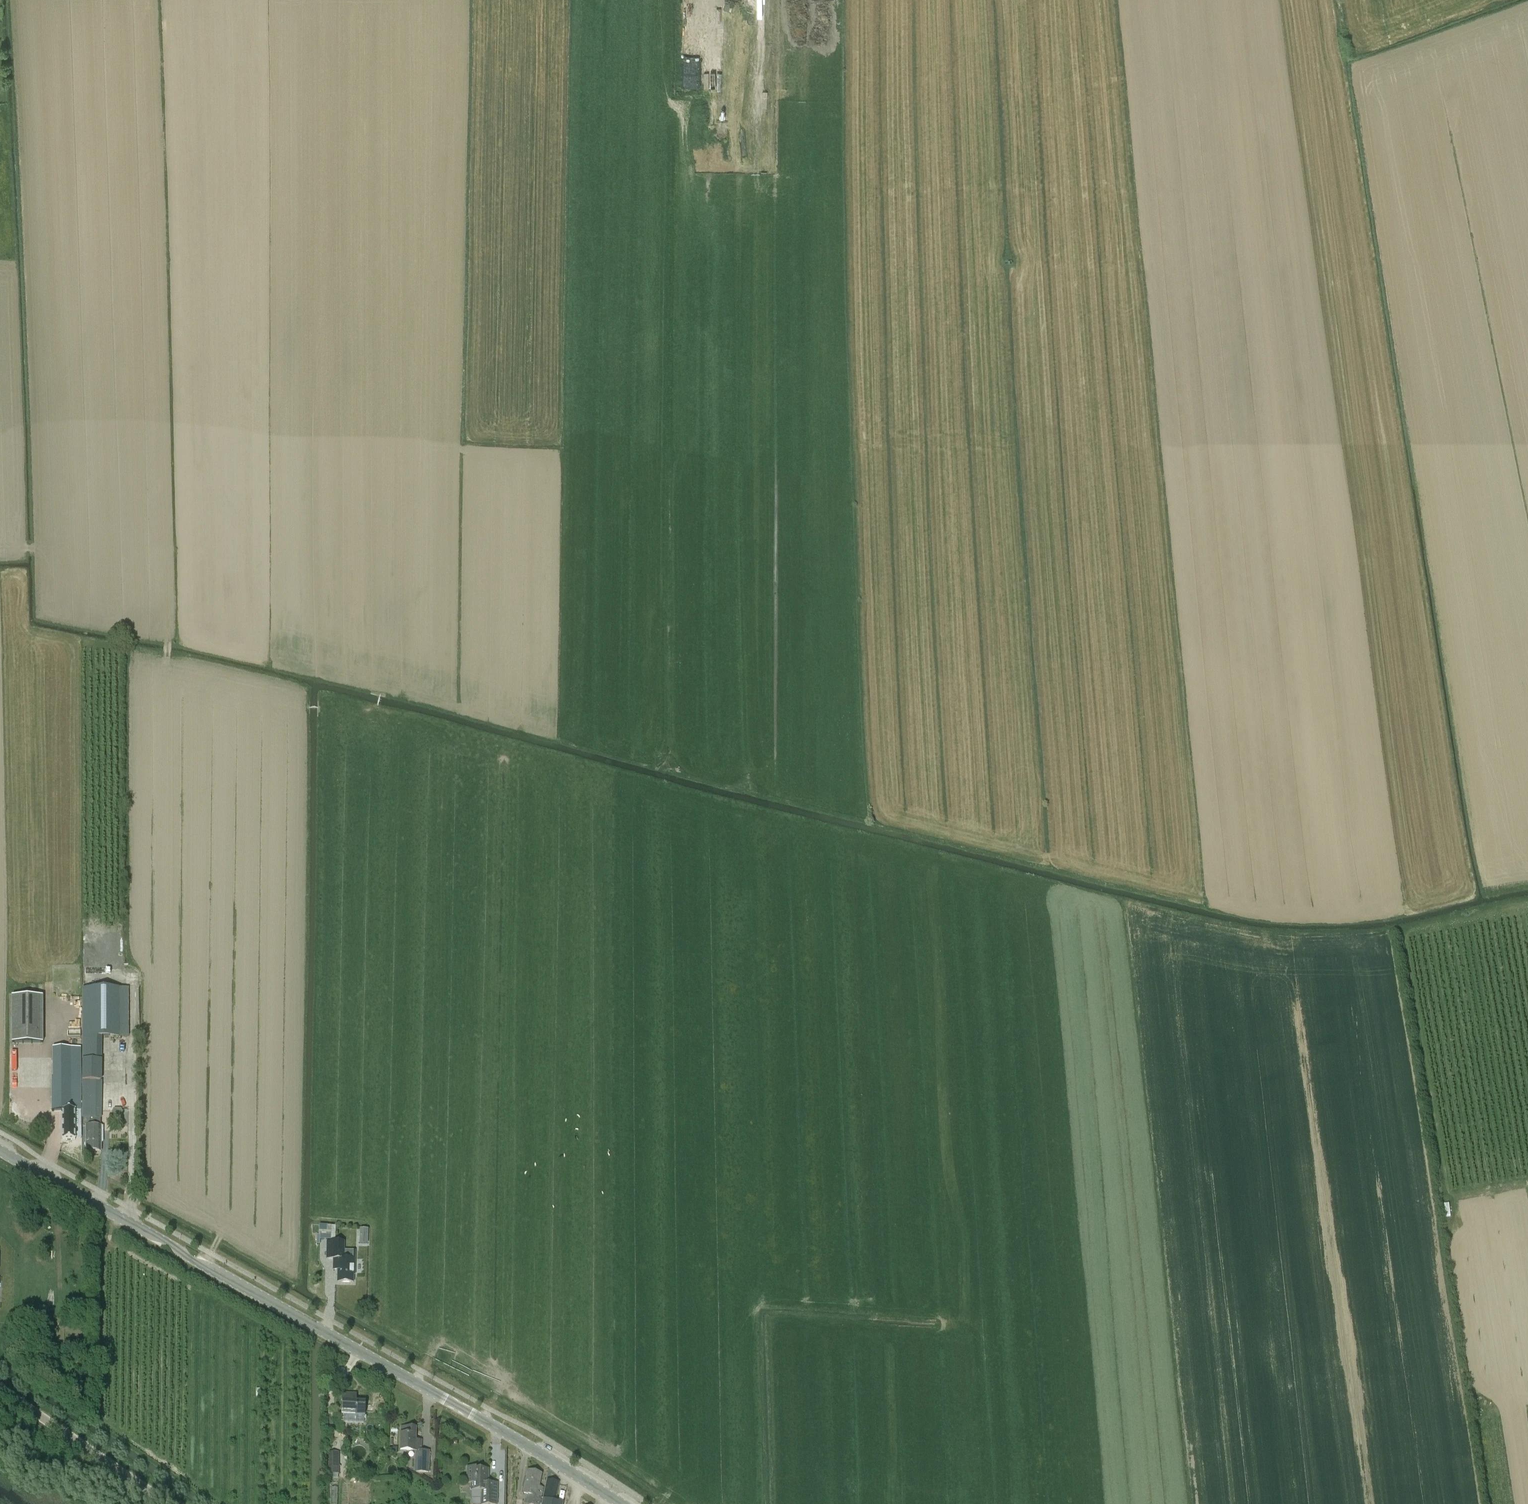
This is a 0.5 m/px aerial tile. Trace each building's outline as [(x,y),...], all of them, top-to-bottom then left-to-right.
[(712,1),(712,16),(724,16),(724,1),(712,1)] [(101,1144),(103,1143),(103,1126),(101,1126),(101,1119),(102,1083),(102,1061),(102,1038),(119,1038),(119,1037),(128,1037),(128,1021),(140,1022),(140,988),(128,988),(82,989),(82,1038),(82,1119),(83,1119),(83,1126),(85,1126),(85,1152),(101,1152),(101,1144)] [(42,997),(11,997),(12,1044),(42,1044),(42,1012),(42,997)] [(51,1112),(62,1112),(63,1140),(75,1140),(74,1120),(78,1120),(79,1111),(81,1111),(81,1072),(80,1048),(70,1048),(70,1077),(51,1078),(51,1112)] [(113,1112),(113,1117),(123,1117),(123,1112),(120,1109),(115,1109),(113,1112)] [(360,1243),(370,1244),(371,1228),(361,1228),(360,1243)] [(354,1260),(344,1259),(344,1241),(326,1241),(326,1259),(333,1260),(333,1270),(337,1270),(337,1282),(353,1283),(353,1275),(354,1275),(354,1260)] [(84,1360),(72,1359),(71,1367),(83,1368),(84,1360)] [(364,1416),(365,1401),(356,1401),(356,1395),(342,1394),(341,1415),(364,1416)] [(428,1473),(429,1464),(430,1452),(420,1451),(421,1441),(415,1441),(415,1429),(401,1428),(400,1443),(406,1443),(406,1451),(414,1451),(414,1463),(414,1472),(428,1473)] [(337,1474),(338,1474),(338,1453),(329,1453),(329,1474),(329,1479),(337,1479),(337,1474)] [(466,1483),(471,1483),(471,1491),(481,1491),(481,1503),(496,1503),(497,1483),(488,1483),(488,1469),(476,1468),(476,1467),(467,1467),(466,1483)] [(528,1498),(526,1503),(538,1503),(542,1488),(537,1487),(540,1474),(528,1471),(523,1494),(529,1496),(529,1498),(528,1498)] [(558,1483),(547,1481),(542,1503),(554,1503),(558,1483)]
